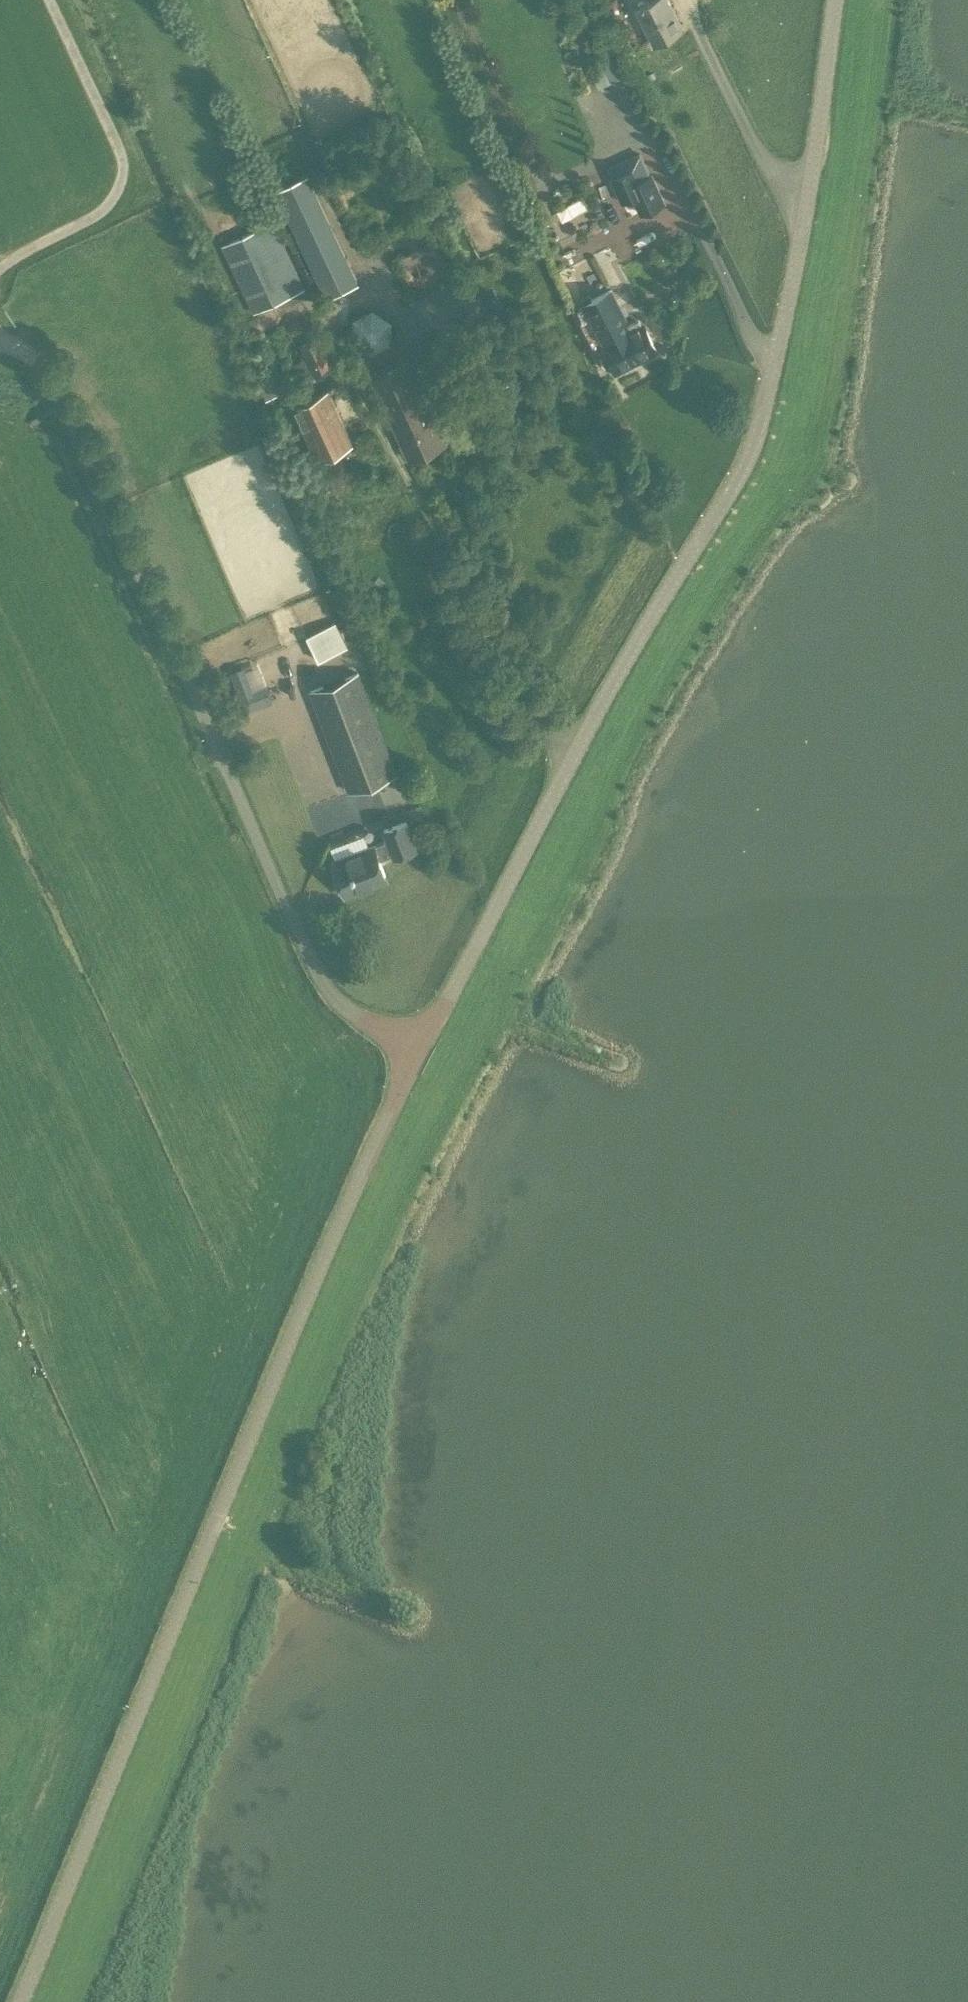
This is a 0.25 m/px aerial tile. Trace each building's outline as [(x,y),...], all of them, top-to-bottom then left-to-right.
[(636,8),(655,44),(683,29),(669,0),(652,0),(636,8)] [(611,82),(625,76),(617,58),(603,64),(611,82)] [(640,211),(664,200),(651,172),(649,173),(639,151),(610,165),(613,173),(610,174),(621,199),(632,194),(640,211)] [(357,165),(343,171),(347,180),(361,173),(357,165)] [(276,190),(327,297),(358,282),(307,175),(276,190)] [(225,243),(256,310),(305,287),(273,220),(225,243)] [(400,306),(421,354),(487,324),(465,276),(400,306)] [(612,363),(617,370),(658,350),(643,324),(632,329),(611,290),(585,303),(591,316),(582,321),(605,367),(612,363)] [(354,317),(353,339),(371,351),(391,341),(392,319),(374,307),(354,317)] [(332,362),(320,335),(301,344),(313,371),(332,362)] [(409,359),(371,377),(408,457),(446,439),(432,410),(448,402),(440,387),(425,394),(409,359)] [(261,381),(258,382),(265,398),(268,397),(299,382),(297,378),(292,367),(261,381)] [(294,404),(319,458),(352,442),(328,389),(294,404)] [(30,417),(33,423),(40,419),(38,414),(30,417)] [(336,622),(307,636),(318,659),(347,645),(336,622)] [(248,666),(234,671),(248,709),(275,699),(268,683),(256,687),(248,666)] [(349,789),(396,772),(358,670),(311,688),(349,789)] [(406,819),(384,827),(388,838),(332,860),(339,877),(335,878),(340,890),(343,888),(345,893),(373,883),(372,879),(385,874),(378,855),(392,849),(395,855),(416,847),(406,819)]
